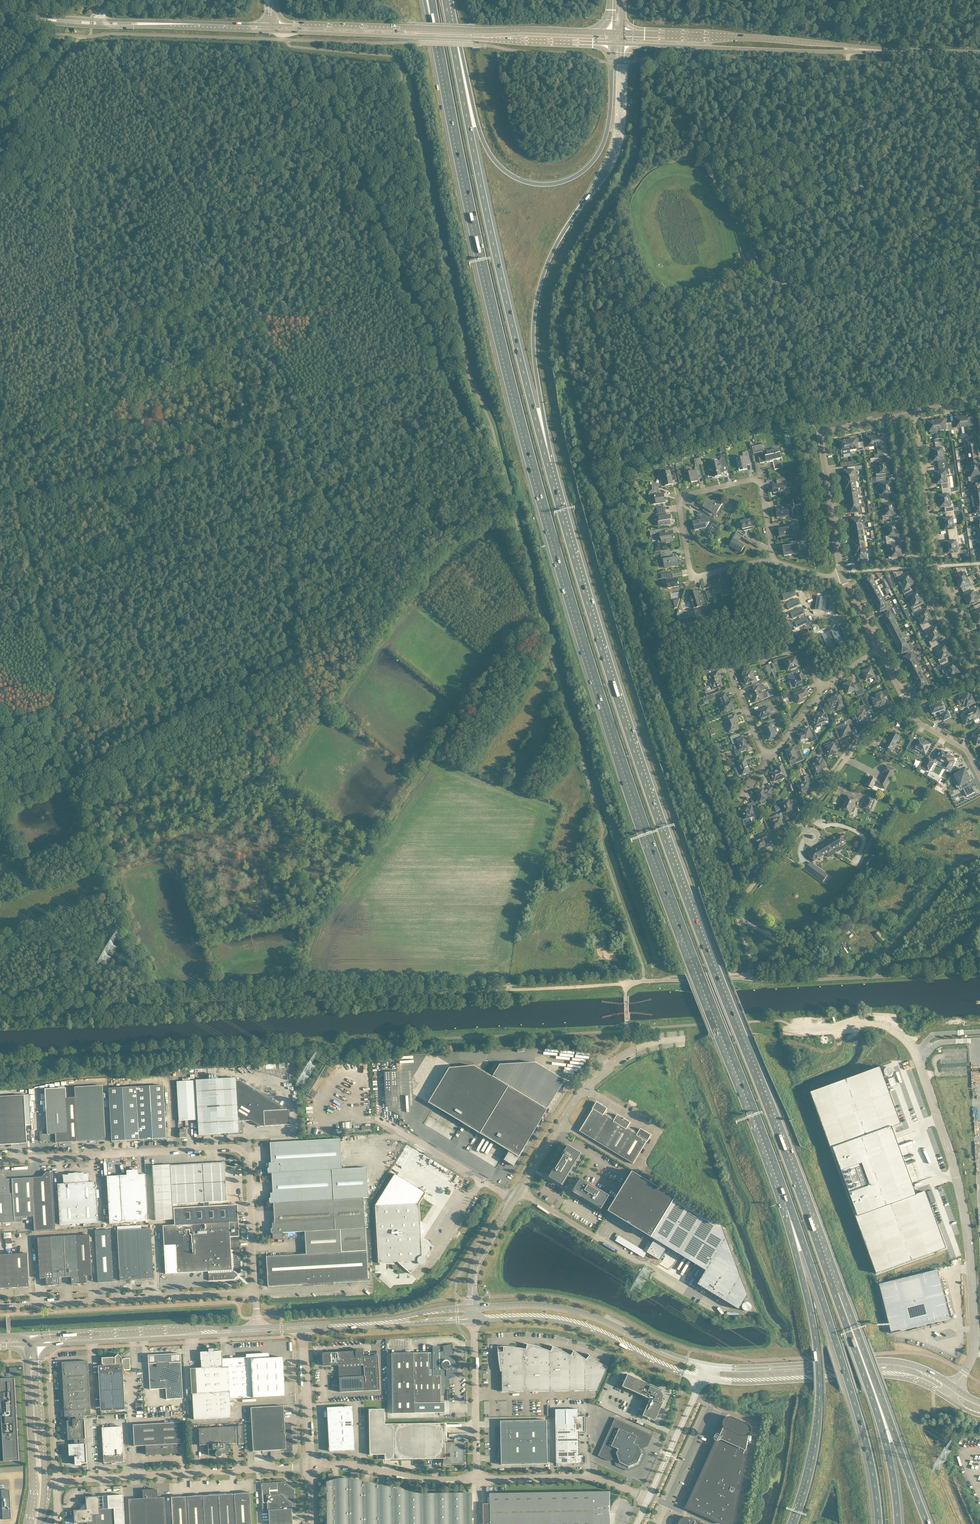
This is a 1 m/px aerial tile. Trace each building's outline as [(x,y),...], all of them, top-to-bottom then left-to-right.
[(755,249),(750,253),(756,262),(756,263),(757,262),(762,260),(760,258),(763,256),(760,251),(759,251),(757,252),(755,249)] [(966,434),(963,434),(963,438),(970,437),(972,437),(971,433),(970,433),(969,433),(968,426),(973,425),(972,421),(972,418),(972,416),(963,417),(965,427),(965,429),(966,434)] [(962,427),(965,427),(963,417),(958,418),(955,418),(955,420),(956,423),(950,424),(952,431),(957,430),(957,428),(962,427)] [(945,424),(945,421),(945,420),(941,420),(936,421),(938,431),(946,429),(946,431),(952,431),(950,424),(945,424)] [(936,421),(928,422),(929,432),(930,432),(931,434),(935,433),(936,433),(938,433),(938,431),(936,421)] [(883,435),(875,436),(877,446),(878,454),(882,454),(883,454),(882,448),(880,449),(880,445),(885,445),(883,435)] [(865,442),(862,443),(863,448),(864,450),(869,449),(869,447),(877,446),(875,436),(873,437),(870,437),(867,438),(867,439),(867,441),(867,442),(865,442)] [(857,439),(848,440),(850,450),(852,450),(857,449),(858,451),(864,450),(862,443),(857,444),(857,440),(857,439)] [(971,440),(970,439),(959,440),(959,443),(966,442),(967,447),(976,446),(975,439),(975,440),(971,440)] [(848,440),(840,442),(841,451),(843,451),(843,454),(848,454),(850,453),(850,450),(848,440)] [(944,442),(943,442),(936,443),(937,449),(932,450),(933,455),(943,454),(942,450),(945,450),(944,442)] [(763,444),(753,447),(754,453),(762,452),(763,457),(759,458),(760,463),(770,461),(770,462),(773,461),(773,460),(782,458),(780,453),(776,454),(775,450),(768,452),(767,450),(764,451),(763,444)] [(741,460),(737,461),(739,468),(743,467),(743,470),(747,469),(746,465),(748,464),(751,464),(750,459),(750,458),(748,451),(745,452),(742,453),(743,457),(740,458),(741,460)] [(943,458),(943,454),(933,455),(934,461),(938,460),(939,466),(947,465),(946,457),(943,458)] [(876,469),(888,467),(887,462),(883,462),(882,457),(875,458),(871,459),(871,462),(875,462),(876,469)] [(713,466),(710,470),(714,472),(715,477),(721,475),(721,473),(724,473),(724,472),(728,471),(726,466),(724,458),(720,459),(721,461),(718,461),(712,462),(713,466)] [(936,473),(936,474),(936,478),(946,477),(949,477),(948,473),(948,469),(956,468),(955,464),(947,465),(939,466),(940,469),(940,472),(939,472),(936,473)] [(845,477),(854,476),(857,476),(856,470),(864,468),(864,465),(855,467),(849,468),(849,471),(845,471),(845,474),(845,477)] [(666,467),(658,469),(659,470),(662,473),(663,476),(661,481),(660,485),(665,484),(665,486),(671,484),(673,484),(673,482),(672,481),(671,476),(675,475),(673,467),(665,469),(666,467)] [(688,473),(687,473),(689,478),(690,478),(692,482),(698,481),(699,481),(698,478),(698,476),(701,475),(701,476),(701,475),(699,467),(696,468),(695,468),(696,471),(689,472),(688,473)] [(877,479),(885,478),(884,473),(889,473),(888,467),(876,469),(877,479)] [(979,469),(970,471),(971,477),(968,477),(969,480),(976,479),(976,476),(979,476),(979,472),(979,469)] [(949,477),(936,478),(937,483),(937,484),(938,484),(941,483),(942,483),(943,489),(951,488),(950,480),(949,477)] [(886,483),(885,478),(877,479),(878,486),(881,485),(881,489),(891,488),(890,482),(886,483)] [(787,488),(785,479),(782,479),(777,480),(778,485),(773,486),(773,487),(768,488),(768,489),(773,488),(774,493),(779,492),(786,491),(785,488),(787,488)] [(976,479),(969,480),(969,484),(972,483),(973,489),(979,488),(979,482),(977,482),(976,479)] [(660,494),(659,487),(652,485),(653,490),(650,492),(649,495),(649,496),(650,499),(652,502),(654,501),(654,504),(665,502),(664,494),(660,494)] [(940,496),(939,496),(939,497),(940,502),(950,500),(949,496),(952,496),(951,492),(952,492),(958,491),(958,487),(954,488),(951,488),(943,489),(944,495),(943,496),(940,496)] [(880,500),(888,499),(888,494),(892,493),(891,488),(881,489),(882,493),(879,494),(880,500)] [(889,504),(888,499),(880,500),(881,507),(884,506),(885,510),(894,509),(894,503),(889,504)] [(703,506),(705,507),(705,508),(710,510),(708,514),(711,516),(713,512),(716,514),(720,508),(722,504),(721,503),(720,502),(719,502),(720,502),(716,500),(715,501),(713,500),(712,500),(711,502),(707,500),(704,504),(703,506)] [(777,509),(776,509),(777,512),(777,517),(782,517),(783,518),(784,518),(785,518),(786,517),(786,516),(789,516),(788,511),(790,511),(792,508),(793,507),(793,504),(792,500),(787,501),(782,501),(783,505),(783,508),(782,509),(782,508),(781,508),(781,509),(777,509)] [(950,504),(950,500),(940,502),(941,507),(945,506),(946,513),(954,511),(953,504),(950,504)] [(859,506),(850,507),(850,511),(851,511),(851,513),(856,512),(856,515),(862,515),(862,511),(861,505),(859,506)] [(967,514),(967,518),(970,517),(979,516),(979,506),(976,507),(976,511),(974,511),(973,513),(973,514),(967,514)] [(658,514),(656,514),(657,518),(659,518),(660,521),(658,521),(658,522),(659,526),(661,525),(663,525),(666,525),(668,524),(671,524),(670,520),(671,520),(671,515),(667,516),(665,515),(665,513),(666,513),(665,507),(660,507),(657,508),(658,514)] [(883,521),(891,520),(891,515),(895,514),(894,509),(885,510),(885,514),(882,514),(883,521)] [(943,519),(943,521),(943,525),(953,523),(953,519),(955,519),(955,515),(959,514),(958,511),(954,511),(946,513),(947,516),(947,519),(946,519),(943,519)] [(700,520),(693,522),(695,530),(701,529),(707,533),(712,524),(716,527),(718,523),(710,518),(704,515),(702,518),(704,519),(700,520)] [(852,525),(864,524),(862,515),(856,515),(857,519),(852,519),(852,522),(852,525)] [(970,517),(970,520),(970,521),(975,521),(978,521),(978,522),(978,525),(979,525),(979,516),(970,517)] [(738,531),(736,533),(743,538),(745,535),(745,534),(747,531),(748,531),(747,530),(752,529),(751,528),(752,527),(752,526),(751,519),(746,520),(745,518),(743,521),(741,521),(742,528),(739,528),(738,531)] [(782,529),(779,529),(780,534),(780,537),(784,536),(794,535),(793,530),(799,529),(799,527),(799,526),(799,524),(798,520),(793,521),(792,521),(788,521),(788,526),(787,526),(787,528),(785,528),(784,528),(785,529),(784,530),(782,529)] [(892,525),(891,520),(883,521),(884,527),(887,527),(888,531),(898,529),(897,524),(892,525)] [(954,527),(953,523),(943,525),(944,530),(949,530),(950,536),(958,534),(956,527),(954,527)] [(662,533),(662,529),(657,530),(651,531),(651,537),(660,535),(661,539),(662,542),(666,541),(666,543),(670,542),(670,541),(675,540),(673,531),(662,533)] [(886,541),(894,540),(894,536),(898,535),(898,529),(888,531),(888,535),(886,535),(886,541)] [(732,541),(730,545),(741,552),(745,546),(738,542),(741,537),(737,534),(736,533),(733,539),(734,539),(732,541)] [(947,548),(957,546),(956,543),(959,542),(958,534),(950,536),(951,542),(946,542),(947,548)] [(785,555),(797,554),(799,553),(799,551),(799,550),(801,548),(805,547),(804,540),(794,541),(794,545),(783,547),(785,555)] [(895,545),(894,540),(886,541),(887,548),(890,548),(891,552),(901,550),(900,545),(895,545)] [(957,546),(947,548),(947,552),(948,553),(951,553),(952,553),(953,559),(961,558),(964,558),(964,554),(961,555),(960,550),(957,550),(957,546)] [(666,551),(663,551),(664,560),(665,567),(666,567),(666,568),(668,568),(669,568),(670,567),(670,566),(679,565),(678,560),(676,560),(676,558),(674,558),(673,554),(671,554),(671,550),(666,551)] [(887,563),(898,562),(897,556),(901,556),(901,550),(891,552),(891,555),(889,556),(889,559),(886,559),(887,563)] [(867,560),(866,554),(857,555),(857,559),(858,559),(858,561),(863,560),(863,564),(870,564),(869,559),(867,560)] [(956,577),(958,582),(967,578),(965,574),(968,573),(965,568),(957,568),(960,575),(956,577)] [(905,577),(902,572),(893,572),(898,582),(901,581),(902,584),(911,580),(909,575),(905,577)] [(662,578),(661,579),(662,586),(667,585),(667,586),(668,588),(674,587),(679,586),(679,584),(679,583),(678,583),(678,578),(674,579),(673,579),(672,573),(667,574),(662,575),(662,578)] [(867,585),(874,581),(871,576),(864,579),(867,585)] [(958,582),(960,587),(964,585),(966,589),(974,586),(971,580),(969,581),(967,578),(958,582)] [(731,594),(729,584),(727,579),(723,581),(723,583),(711,586),(712,590),(721,588),(724,596),(731,594)] [(874,581),(867,585),(869,590),(877,586),(880,585),(877,580),(874,581)] [(904,594),(912,591),(910,587),(914,585),(911,580),(902,584),(904,588),(902,589),(904,594)] [(872,596),(879,592),(877,586),(869,590),(872,596)] [(968,593),(964,595),(967,600),(978,595),(974,586),(966,589),(968,593)] [(689,595),(689,596),(689,597),(689,598),(690,598),(691,598),(693,604),(694,608),(696,608),(698,607),(700,607),(702,606),(703,612),(704,612),(704,614),(708,613),(708,610),(703,595),(699,596),(698,591),(690,593),(690,594),(689,594),(689,595)] [(783,604),(797,598),(794,591),(780,598),(783,604)] [(914,594),(912,591),(904,594),(907,600),(910,598),(911,602),(920,597),(918,592),(914,594)] [(875,601),(882,597),(879,592),(872,596),(875,601)] [(824,610),(826,597),(823,596),(823,594),(818,594),(816,608),(824,610)] [(978,595),(967,600),(969,605),(973,603),(975,608),(979,605),(979,599),(978,595)] [(878,606),(885,602),(882,597),(875,601),(878,606)] [(913,612),(921,608),(919,604),(923,602),(920,597),(911,602),(913,605),(911,607),(913,612)] [(787,613),(800,607),(797,601),(784,607),(787,613)] [(883,613),(892,608),(888,601),(885,602),(878,606),(880,612),(882,611),(883,613)] [(923,612),(921,608),(913,612),(914,612),(912,613),(913,616),(916,616),(916,617),(919,616),(920,619),(929,615),(927,610),(923,612)] [(793,622),(805,616),(802,610),(789,615),(793,622)] [(885,621),(893,618),(890,612),(883,616),(885,621)] [(932,620),(931,619),(929,615),(920,619),(918,621),(923,629),(930,626),(928,622),(931,620),(932,620)] [(888,627),(895,623),(893,618),(885,621),(888,627)] [(797,630),(810,624),(808,620),(795,626),(797,630)] [(891,632),(898,628),(895,623),(888,627),(891,632)] [(839,629),(845,642),(852,639),(846,626),(839,629)] [(932,630),(930,626),(923,629),(925,635),(928,634),(930,637),(938,632),(936,628),(936,627),(935,628),(932,630)] [(894,637),(901,634),(898,628),(891,632),(894,637)] [(797,634),(800,640),(812,635),(810,629),(797,634)] [(831,633),(836,645),(843,643),(837,630),(831,633)] [(896,643),(904,639),(907,637),(904,632),(901,634),(894,637),(896,643)] [(940,636),(938,632),(930,637),(931,640),(929,642),(932,647),(939,643),(937,640),(940,638),(941,637),(940,636)] [(825,636),(831,649),(835,647),(829,635),(825,636)] [(899,648),(906,644),(904,639),(896,643),(899,648)] [(906,654),(914,650),(910,642),(906,644),(899,648),(902,653),(904,652),(906,654)] [(945,645),(944,645),(941,647),(939,643),(932,647),(929,648),(931,651),(933,650),(936,656),(947,650),(945,646),(945,645)] [(940,658),(938,659),(941,665),(948,661),(946,657),(947,657),(949,655),(949,654),(950,654),(947,650),(939,655),(940,658)] [(904,657),(907,663),(917,658),(914,652),(904,657)] [(798,662),(796,658),(791,660),(790,659),(782,660),(782,661),(783,663),(785,663),(788,671),(797,667),(800,666),(799,662),(798,662)] [(910,668),(917,665),(920,663),(917,658),(914,659),(907,663),(910,668)] [(950,665),(948,661),(941,665),(943,669),(942,670),(944,674),(948,672),(957,668),(955,664),(954,663),(953,663),(950,665)] [(912,674),(920,670),(917,665),(910,668),(912,674)] [(873,673),(871,668),(862,671),(866,680),(875,677),(876,681),(880,680),(877,671),(873,673)] [(957,668),(948,672),(949,676),(947,677),(947,678),(950,682),(957,679),(955,675),(959,673),(959,671),(957,668)] [(920,670),(912,674),(915,679),(922,675),(921,672),(923,671),(922,669),(920,670)] [(722,679),(720,675),(718,670),(713,673),(712,670),(707,671),(704,672),(706,676),(709,675),(712,684),(710,685),(705,688),(706,692),(712,690),(718,687),(722,686),(720,679),(722,679)] [(754,677),(753,675),(754,674),(753,671),(752,672),(751,671),(749,672),(748,671),(744,673),(744,674),(743,674),(747,683),(752,682),(752,683),(757,681),(755,677),(754,677)] [(790,673),(787,674),(789,680),(792,679),(793,682),(795,687),(800,685),(801,686),(804,684),(806,683),(804,679),(805,679),(804,676),(803,676),(801,672),(796,674),(795,671),(790,673)] [(922,675),(915,679),(918,684),(925,681),(928,679),(925,674),(922,675)] [(925,681),(918,684),(921,690),(923,688),(925,691),(931,688),(929,685),(931,685),(931,684),(928,679),(925,681)] [(854,686),(852,681),(844,684),(848,694),(856,690),(858,696),(864,694),(865,694),(864,692),(863,690),(862,687),(859,689),(857,685),(854,686)] [(754,688),(749,690),(751,693),(751,694),(752,697),(755,702),(759,701),(768,697),(767,693),(766,692),(769,691),(768,687),(765,688),(763,684),(760,685),(754,688)] [(795,690),(792,692),(793,695),(795,694),(796,697),(795,697),(796,701),(797,700),(798,703),(800,702),(800,703),(803,702),(802,701),(804,701),(802,697),(808,695),(806,690),(801,691),(800,688),(795,690)] [(878,699),(873,701),(873,702),(875,707),(880,705),(880,706),(884,704),(884,703),(885,703),(885,701),(886,701),(884,697),(887,696),(890,695),(887,689),(884,690),(879,693),(879,694),(876,695),(878,699)] [(729,702),(725,693),(719,696),(721,702),(721,703),(722,705),(724,712),(727,711),(731,710),(731,709),(733,708),(733,707),(734,706),(732,702),(731,703),(731,701),(729,702)] [(845,707),(842,698),(840,693),(831,697),(832,698),(827,700),(831,709),(835,707),(837,711),(845,707)] [(970,697),(968,694),(963,696),(963,695),(960,697),(960,698),(963,705),(965,704),(966,707),(975,703),(971,696),(970,697)] [(760,711),(758,711),(760,716),(761,716),(762,718),(763,718),(763,719),(767,717),(767,716),(771,714),(771,712),(774,710),(772,706),(772,705),(770,701),(763,704),(764,708),(765,709),(763,710),(760,711)] [(943,706),(942,703),(931,707),(933,713),(940,711),(941,714),(941,715),(944,720),(951,717),(948,711),(945,712),(944,709),(943,707),(944,706),(944,705),(943,706)] [(855,714),(854,714),(858,722),(860,721),(861,721),(861,722),(862,722),(863,721),(864,721),(864,720),(865,720),(864,719),(865,719),(866,718),(867,718),(865,713),(869,712),(866,705),(864,705),(862,706),(860,707),(860,709),(857,710),(858,713),(855,714)] [(968,709),(970,712),(974,720),(979,717),(979,712),(979,710),(978,708),(977,708),(976,709),(975,706),(971,708),(968,709)] [(815,721),(812,722),(814,726),(815,729),(822,726),(821,723),(828,720),(826,715),(828,715),(829,717),(831,716),(829,711),(826,713),(825,711),(824,708),(820,709),(821,711),(822,713),(818,714),(813,716),(815,721)] [(962,716),(961,717),(962,719),(964,723),(965,722),(966,725),(974,720),(970,712),(968,709),(965,711),(962,712),(961,713),(962,713),(963,716),(962,716)] [(731,715),(724,718),(730,732),(730,733),(732,733),(734,733),(734,731),(734,730),(738,728),(736,723),(739,722),(738,720),(736,713),(731,715)] [(767,726),(764,727),(769,739),(771,739),(772,740),(773,740),(774,740),(775,739),(775,737),(776,737),(776,736),(774,732),(775,732),(776,731),(776,730),(776,729),(775,729),(774,728),(773,728),(773,729),(772,725),(774,724),(778,722),(776,719),(770,721),(766,723),(767,726)] [(845,724),(836,727),(837,731),(839,730),(842,737),(844,737),(845,737),(846,736),(847,735),(852,734),(851,731),(850,729),(853,727),(850,720),(847,721),(844,722),(845,723),(845,724)] [(811,732),(809,728),(802,731),(803,733),(799,735),(801,740),(805,738),(805,739),(809,738),(810,742),(818,739),(815,730),(811,732)] [(972,737),(973,739),(975,743),(976,745),(979,743),(979,733),(979,730),(972,733),(972,734),(974,736),(972,737)] [(895,757),(896,754),(892,752),(892,751),(900,736),(892,732),(890,737),(891,738),(886,747),(888,748),(886,752),(895,757)] [(741,739),(739,734),(740,734),(740,733),(735,735),(730,737),(730,738),(731,737),(734,746),(738,744),(741,752),(746,750),(745,748),(749,747),(748,743),(747,741),(745,737),(741,739)] [(829,757),(832,755),(832,754),(835,753),(834,753),(836,752),(836,751),(836,750),(840,748),(838,744),(837,740),(829,743),(831,746),(826,747),(828,753),(827,753),(829,757)] [(911,742),(907,749),(913,752),(914,749),(919,752),(919,751),(925,754),(931,744),(925,741),(924,743),(919,740),(918,742),(916,741),(914,744),(911,742)] [(795,752),(793,748),(786,751),(790,761),(795,759),(796,763),(804,760),(800,750),(795,752)] [(949,755),(946,753),(941,750),(935,759),(945,764),(943,766),(950,770),(955,761),(953,760),(954,757),(949,755)] [(822,760),(821,757),(814,760),(815,763),(810,765),(813,771),(815,776),(817,775),(817,776),(820,775),(820,774),(822,773),(820,769),(826,767),(823,760),(822,760)] [(928,757),(922,768),(929,771),(935,761),(928,757)] [(748,767),(745,759),(738,762),(741,770),(739,771),(741,776),(747,774),(746,773),(750,771),(749,767),(748,767)] [(787,776),(782,764),(778,765),(779,767),(777,768),(778,770),(770,773),(774,781),(779,779),(782,781),(784,778),(784,777),(787,776)] [(870,777),(866,785),(870,787),(872,788),(875,784),(881,787),(884,789),(886,786),(889,780),(891,776),(895,769),(887,765),(883,772),(886,773),(884,777),(882,780),(881,782),(877,780),(876,780),(877,780),(870,777)] [(965,769),(954,775),(960,786),(962,785),(964,788),(963,789),(967,796),(975,792),(972,787),(971,787),(968,782),(971,780),(965,769)] [(930,772),(927,776),(937,781),(939,777),(930,772)] [(806,794),(805,792),(810,789),(808,785),(812,783),(808,775),(805,777),(806,781),(801,783),(802,785),(797,787),(800,794),(801,796),(802,796),(803,796),(805,795),(805,794),(806,794)] [(773,795),(770,789),(764,791),(763,789),(762,790),(761,789),(757,791),(758,791),(756,792),(758,795),(757,795),(758,799),(759,798),(760,801),(767,799),(766,798),(773,795)] [(853,807),(857,799),(847,795),(844,802),(845,802),(844,805),(843,804),(841,809),(843,809),(843,810),(845,811),(845,810),(851,813),(851,812),(854,813),(855,808),(853,807)] [(871,811),(876,799),(868,796),(867,800),(866,803),(865,803),(863,808),(871,811)] [(798,805),(796,799),(789,801),(789,800),(782,803),(784,806),(783,806),(784,810),(785,809),(786,812),(787,812),(788,812),(792,811),(791,810),(793,810),(792,808),(798,805)] [(745,809),(741,810),(743,815),(743,814),(744,814),(746,819),(743,820),(745,825),(752,822),(750,818),(752,817),(755,816),(759,814),(757,809),(754,802),(751,804),(750,804),(751,805),(748,806),(749,807),(749,808),(746,809),(745,809)] [(774,829),(783,825),(781,820),(784,818),(782,812),(776,815),(777,818),(771,821),(774,829)] [(758,850),(768,846),(766,841),(771,839),(768,832),(759,836),(760,839),(755,841),(758,850)] [(840,834),(828,841),(833,850),(833,849),(845,842),(840,834)] [(825,843),(809,853),(814,861),(827,853),(833,850),(828,841),(825,843)] [(869,853),(864,861),(872,864),(876,856),(869,853)] [(814,865),(809,871),(823,881),(828,875),(814,865)] [(795,875),(788,884),(789,885),(790,886),(792,888),(798,880),(798,881),(800,879),(799,878),(798,878),(798,877),(795,875)] [(798,880),(792,888),(795,890),(795,889),(795,890),(796,891),(802,884),(801,883),(800,882),(799,882),(798,881),(799,881),(798,881),(798,880)] [(802,884),(796,891),(798,892),(801,894),(806,887),(806,886),(805,886),(802,884)] [(771,885),(765,892),(766,893),(769,896),(770,896),(776,889),(775,889),(774,888),(771,885)] [(806,887),(801,894),(803,896),(804,896),(805,897),(810,890),(811,889),(810,888),(809,887),(808,887),(807,886),(807,885),(806,886),(806,887)] [(769,896),(768,898),(772,902),(777,897),(778,896),(780,894),(778,891),(777,890),(776,889),(770,896),(769,896)] [(810,890),(805,897),(806,898),(807,898),(809,900),(815,893),(814,892),(813,892),(812,891),(811,890),(810,890)] [(816,897),(812,903),(818,907),(818,906),(820,903),(820,904),(821,903),(822,901),(823,899),(827,895),(827,894),(823,891),(823,892),(819,896),(818,895),(818,896),(817,897),(816,897)] [(895,892),(893,899),(904,902),(905,894),(895,892)] [(772,902),(771,904),(772,904),(772,905),(773,905),(774,907),(775,907),(781,900),(780,899),(779,899),(777,897),(772,902)] [(775,907),(773,909),(775,911),(775,910),(776,911),(777,913),(779,911),(785,904),(783,902),(782,901),(781,900),(775,907)] [(807,909),(807,910),(817,918),(820,914),(819,914),(815,911),(817,908),(818,907),(812,903),(808,908),(807,909)] [(785,904),(779,911),(780,912),(782,913),(782,914),(789,907),(788,906),(787,906),(785,904)] [(782,914),(780,916),(781,916),(783,917),(783,918),(785,919),(792,911),(790,909),(790,908),(789,907),(782,914)] [(805,912),(801,918),(807,922),(807,921),(809,918),(814,921),(814,922),(815,922),(817,918),(807,910),(806,911),(805,912)] [(875,935),(881,941),(884,938),(878,932),(875,935)] [(564,1081),(535,1063),(499,1065),(492,1077),(473,1066),(449,1068),(428,1103),(509,1151),(509,1152),(504,1160),(513,1166),(519,1157),(519,1156),(520,1153),(521,1153),(524,1148),(547,1110),(546,1109),(547,1107),(548,1107),(564,1081)] [(881,1067),(811,1093),(877,1274),(947,1248),(926,1192),(919,1194),(917,1195),(915,1190),(894,1133),(892,1128),(894,1127),(901,1124),(881,1067)] [(894,1077),(888,1079),(891,1087),(897,1085),(894,1077)] [(236,1078),(196,1080),(198,1130),(199,1135),(228,1133),(228,1135),(243,1134),(243,1121),(250,1121),(265,1096),(236,1078)] [(179,1121),(197,1120),(195,1081),(177,1082),(179,1121)] [(78,1141),(106,1140),(103,1085),(75,1087),(75,1097),(69,1098),(72,1142),(78,1141)] [(112,1142),(166,1139),(163,1086),(109,1089),(112,1142)] [(47,1140),(49,1140),(52,1141),(56,1139),(56,1143),(72,1142),(69,1098),(66,1098),(66,1088),(45,1089),(47,1128),(40,1131),(40,1140),(44,1142),(47,1140)] [(265,1096),(250,1121),(259,1126),(264,1126),(290,1125),(290,1110),(287,1110),(275,1102),(276,1100),(264,1093),(263,1095),(265,1096)] [(27,1143),(24,1095),(0,1097),(0,1145),(27,1143)] [(593,1109),(580,1131),(584,1134),(595,1140),(609,1117),(604,1114),(605,1113),(608,1108),(597,1102),(593,1109)] [(609,1117),(595,1140),(607,1147),(624,1119),(618,1115),(615,1119),(614,1120),(609,1117)] [(624,1119),(607,1147),(618,1155),(632,1131),(627,1128),(628,1127),(631,1122),(624,1119)] [(632,1131),(618,1155),(634,1164),(647,1142),(652,1135),(641,1129),(638,1133),(637,1134),(632,1131)] [(269,1173),(272,1173),(342,1169),(340,1139),(270,1143),(271,1163),(269,1163),(269,1168),(268,1168),(267,1170),(268,1171),(268,1173),(269,1173)] [(563,1185),(582,1154),(569,1146),(550,1178),(563,1185)] [(225,1162),(198,1164),(200,1203),(203,1202),(204,1202),(204,1207),(209,1207),(209,1202),(227,1201),(225,1162)] [(198,1164),(171,1165),(174,1204),(200,1203),(198,1164)] [(170,1165),(152,1166),(155,1220),(173,1219),(173,1204),(174,1204),(171,1165),(170,1165)] [(270,1203),(271,1203),(273,1203),(364,1198),(369,1198),(367,1168),(342,1169),(272,1173),(273,1193),(270,1193),(271,1198),(270,1198),(269,1200),(269,1201),(270,1203)] [(127,1175),(127,1180),(139,1180),(139,1175),(139,1170),(135,1170),(133,1169),(132,1170),(127,1171),(127,1175)] [(42,1177),(31,1178),(34,1216),(34,1231),(55,1230),(52,1172),(46,1172),(42,1177)] [(706,1271),(698,1284),(739,1309),(748,1295),(721,1225),(676,1198),(633,1172),(609,1212),(655,1240),(647,1252),(660,1260),(668,1248),(706,1271)] [(74,1175),(74,1173),(68,1174),(68,1175),(63,1175),(64,1184),(58,1184),(60,1224),(80,1223),(77,1175),(74,1175)] [(84,1174),(84,1173),(79,1173),(79,1174),(77,1175),(80,1223),(98,1222),(96,1182),(90,1182),(90,1174),(84,1174)] [(127,1180),(127,1175),(107,1176),(107,1181),(110,1223),(129,1222),(146,1221),(148,1221),(146,1179),(146,1174),(139,1175),(139,1180),(127,1180)] [(394,1174),(375,1205),(378,1263),(398,1262),(410,1274),(419,1264),(420,1264),(422,1264),(423,1264),(424,1263),(425,1262),(425,1260),(425,1259),(424,1258),(433,1248),(420,1237),(419,1203),(425,1193),(394,1174)] [(15,1222),(15,1217),(34,1216),(31,1178),(8,1179),(3,1175),(0,1175),(0,1223),(15,1222)] [(602,1209),(610,1196),(581,1179),(574,1192),(602,1209)] [(283,1233),(340,1230),(365,1228),(364,1198),(273,1203),(274,1223),(272,1223),(272,1228),(271,1228),(271,1230),(271,1231),(272,1234),(273,1233),(273,1238),(283,1238),(283,1233)] [(175,1225),(163,1226),(164,1246),(166,1274),(177,1273),(208,1271),(209,1280),(233,1279),(232,1278),(234,1277),(236,1275),(237,1276),(239,1274),(238,1274),(240,1272),(240,1270),(241,1270),(240,1247),(239,1236),(238,1221),(237,1205),(228,1206),(209,1207),(204,1207),(180,1208),(174,1209),(175,1225)] [(333,1284),(333,1283),(368,1281),(365,1228),(340,1230),(341,1252),(266,1256),(268,1287),(308,1284),(308,1286),(333,1284)] [(135,1279),(154,1278),(151,1229),(117,1230),(120,1280),(130,1280),(130,1279),(135,1279)] [(111,1230),(95,1231),(98,1283),(114,1282),(112,1252),(111,1230)] [(79,1284),(76,1235),(64,1236),(66,1277),(72,1277),(72,1283),(73,1284),(79,1284)] [(79,1284),(85,1284),(86,1282),(86,1276),(92,1276),(89,1235),(76,1235),(79,1284)] [(53,1285),(59,1285),(60,1284),(60,1277),(66,1277),(64,1236),(51,1237),(53,1285)] [(53,1285),(51,1237),(38,1238),(40,1278),(46,1278),(46,1285),(47,1286),(53,1285)] [(14,1288),(29,1287),(29,1282),(27,1253),(12,1254),(14,1288)] [(14,1288),(12,1254),(0,1254),(0,1288),(14,1288)] [(950,1319),(938,1270),(879,1284),(892,1333),(950,1319)] [(744,1302),(744,1311),(752,1310),(751,1301),(744,1302)] [(453,1353),(451,1344),(443,1346),(444,1351),(440,1352),(440,1348),(433,1348),(433,1353),(413,1353),(391,1353),(392,1413),(445,1413),(444,1403),(441,1403),(441,1396),(442,1396),(442,1395),(443,1395),(444,1394),(445,1393),(445,1392),(445,1389),(446,1389),(447,1389),(447,1388),(448,1388),(448,1387),(449,1387),(449,1386),(449,1385),(449,1375),(457,1375),(456,1364),(455,1362),(454,1359),(453,1357),(452,1357),(451,1353),(453,1353)] [(551,1371),(550,1351),(548,1350),(545,1349),(542,1348),(539,1347),(536,1346),(533,1345),(530,1345),(527,1344),(526,1349),(526,1371),(502,1371),(502,1391),(597,1390),(606,1372),(606,1370),(586,1370),(571,1370),(551,1371)] [(551,1371),(571,1370),(570,1356),(568,1354),(565,1353),(563,1351),(560,1350),(558,1349),(555,1348),(553,1346),(550,1351),(551,1371)] [(500,1372),(501,1372),(502,1371),(526,1371),(526,1349),(523,1349),(520,1348),(517,1348),(515,1347),(512,1347),(509,1347),(506,1347),(503,1347),(503,1348),(502,1349),(502,1350),(503,1351),(503,1352),(498,1352),(498,1355),(498,1358),(498,1361),(499,1363),(499,1366),(500,1369),(500,1372)] [(202,1368),(190,1369),(192,1394),(193,1394),(194,1419),(231,1417),(230,1405),(230,1402),(230,1399),(285,1396),(283,1357),(246,1359),(246,1357),(246,1358),(222,1359),(222,1351),(214,1352),(214,1349),(208,1349),(208,1352),(201,1352),(201,1362),(202,1368)] [(363,1356),(363,1351),(323,1353),(324,1366),(338,1365),(340,1392),(380,1390),(378,1355),(363,1356)] [(571,1370),(586,1370),(586,1359),(584,1358),(582,1356),(580,1355),(578,1354),(575,1352),(573,1351),(570,1356),(571,1370)] [(181,1353),(148,1355),(148,1356),(148,1361),(150,1389),(166,1388),(167,1399),(183,1398),(181,1360),(181,1355),(181,1353)] [(122,1359),(118,1354),(115,1357),(115,1358),(114,1359),(114,1357),(102,1358),(102,1364),(104,1364),(104,1365),(98,1366),(101,1411),(125,1410),(123,1369),(124,1369),(124,1370),(131,1370),(130,1358),(124,1359),(124,1360),(122,1360),(122,1359)] [(586,1370),(606,1370),(608,1367),(606,1366),(604,1365),(602,1364),(600,1363),(598,1362),(596,1361),(594,1359),(593,1358),(591,1357),(589,1355),(586,1359),(586,1370)] [(64,1366),(62,1366),(63,1381),(89,1379),(88,1366),(88,1361),(66,1362),(66,1364),(64,1366)] [(650,1399),(662,1394),(661,1393),(660,1392),(659,1391),(658,1390),(659,1389),(627,1374),(622,1386),(650,1399)] [(21,1462),(17,1378),(0,1379),(0,1463),(21,1462)] [(89,1379),(63,1381),(64,1399),(90,1397),(89,1379)] [(654,1421),(663,1401),(662,1400),(662,1399),(662,1398),(662,1397),(662,1396),(662,1395),(662,1394),(650,1399),(642,1415),(654,1421)] [(90,1397),(64,1399),(65,1417),(70,1417),(74,1416),(79,1416),(91,1416),(90,1397)] [(285,1425),(284,1406),(251,1408),(253,1451),(286,1449),(286,1451),(292,1450),(291,1445),(290,1445),(290,1441),(291,1440),(290,1424),(285,1425)] [(338,1422),(353,1421),(352,1406),(345,1407),(345,1414),(338,1414),(338,1422)] [(384,1424),(384,1409),(369,1409),(370,1455),(385,1454),(385,1459),(445,1458),(445,1462),(446,1463),(461,1463),(462,1462),(462,1445),(460,1444),(445,1444),(445,1423),(394,1424),(384,1424)] [(578,1417),(578,1409),(573,1409),(555,1409),(555,1425),(584,1424),(584,1416),(578,1417)] [(73,1421),(67,1421),(68,1433),(68,1440),(70,1440),(72,1440),(72,1442),(81,1441),(85,1441),(85,1439),(84,1420),(83,1416),(79,1416),(74,1416),(74,1419),(73,1419),(73,1421)] [(724,1428),(719,1438),(746,1450),(748,1439),(749,1435),(750,1434),(751,1433),(751,1432),(751,1431),(751,1430),(751,1429),(751,1428),(750,1427),(750,1426),(749,1426),(749,1425),(748,1425),(733,1418),(732,1418),(731,1418),(731,1417),(730,1417),(729,1417),(729,1418),(728,1418),(727,1418),(726,1419),(725,1420),(725,1421),(725,1422),(724,1422),(724,1423),(724,1424),(725,1425),(725,1426),(724,1428)] [(639,1465),(643,1454),(641,1449),(647,1447),(653,1435),(615,1418),(598,1456),(609,1461),(615,1459),(617,1464),(628,1469),(639,1465)] [(547,1442),(546,1420),(500,1421),(506,1421),(506,1426),(502,1426),(500,1443),(547,1442)] [(338,1429),(354,1428),(353,1421),(338,1422),(338,1429)] [(178,1453),(178,1444),(184,1443),(183,1422),(133,1425),(134,1446),(146,1445),(147,1455),(178,1453)] [(556,1444),(579,1444),(579,1432),(584,1432),(584,1424),(555,1425),(556,1444)] [(204,1428),(199,1428),(200,1445),(208,1445),(209,1455),(216,1454),(216,1455),(216,1456),(217,1456),(217,1457),(218,1457),(219,1457),(220,1457),(221,1456),(222,1455),(222,1454),(229,1454),(228,1444),(237,1443),(236,1426),(208,1428),(208,1425),(204,1425),(204,1428)] [(114,1463),(116,1462),(124,1462),(122,1426),(102,1428),(104,1463),(112,1463),(112,1464),(114,1464),(114,1463)] [(339,1436),(354,1435),(354,1428),(338,1429),(339,1436)] [(339,1443),(347,1443),(354,1442),(354,1435),(339,1436),(339,1443)] [(715,1448),(713,1451),(719,1454),(744,1465),(744,1461),(746,1450),(719,1438),(719,1439),(715,1448)] [(71,1451),(67,1452),(68,1463),(74,1463),(75,1462),(75,1465),(81,1464),(81,1462),(82,1462),(82,1463),(87,1462),(86,1457),(86,1443),(81,1444),(81,1441),(72,1442),(73,1444),(70,1444),(71,1451)] [(501,1465),(547,1464),(547,1442),(500,1443),(498,1457),(506,1459),(506,1464),(501,1464),(501,1465)] [(330,1451),(347,1450),(347,1443),(339,1443),(329,1444),(330,1451)] [(579,1455),(579,1444),(556,1444),(556,1464),(585,1463),(585,1455),(579,1455)] [(713,1451),(710,1458),(742,1472),(744,1465),(719,1454),(713,1451)] [(707,1464),(706,1468),(740,1483),(741,1480),(742,1472),(710,1458),(707,1464)] [(706,1468),(701,1477),(738,1494),(740,1483),(706,1468)] [(701,1477),(695,1491),(718,1501),(710,1517),(723,1523),(724,1523),(725,1523),(726,1523),(728,1523),(729,1523),(730,1523),(731,1522),(732,1521),(733,1520),(733,1519),(734,1518),(738,1494),(701,1477)] [(346,1479),(344,1479),(342,1479),(340,1479),(339,1479),(337,1479),(335,1480),(333,1480),(331,1481),(330,1481),(328,1482),(326,1482),(327,1523),(346,1523),(346,1479)] [(363,1482),(352,1479),(351,1479),(349,1479),(348,1479),(346,1479),(346,1523),(363,1523),(363,1482)] [(292,1510),(293,1510),(293,1506),(295,1506),(294,1490),(285,1482),(261,1483),(263,1510),(268,1510),(268,1511),(269,1511),(269,1523),(293,1523),(292,1510)] [(382,1486),(363,1482),(363,1523),(383,1523),(382,1486)] [(398,1489),(382,1486),(383,1523),(398,1523),(398,1489)] [(157,1489),(143,1490),(143,1498),(129,1499),(130,1523),(166,1523),(165,1497),(158,1498),(157,1489)] [(398,1489),(398,1523),(420,1523),(420,1494),(417,1493),(413,1493),(398,1489)] [(11,1519),(10,1490),(0,1490),(0,1520),(11,1519)] [(693,1497),(688,1507),(710,1517),(718,1501),(695,1491),(693,1497)] [(248,1492),(242,1492),(241,1492),(239,1493),(240,1494),(234,1494),(235,1523),(251,1523),(250,1499),(249,1492),(248,1492)] [(217,1493),(217,1494),(211,1494),(210,1494),(208,1494),(208,1495),(203,1496),(204,1523),(220,1523),(218,1494),(217,1494),(217,1493)] [(226,1493),(219,1494),(219,1493),(219,1494),(218,1494),(220,1523),(235,1523),(234,1494),(228,1494),(228,1493),(226,1493)] [(420,1523),(472,1523),(471,1493),(420,1494),(420,1523)] [(591,1493),(492,1494),(492,1497),(491,1497),(491,1504),(483,1504),(483,1523),(592,1523),(591,1493)] [(609,1493),(591,1493),(592,1523),(609,1523),(609,1493)] [(72,1518),(74,1518),(75,1523),(88,1523),(125,1523),(123,1495),(108,1496),(108,1509),(103,1509),(100,1509),(99,1496),(93,1496),(93,1494),(91,1496),(86,1497),(86,1502),(79,1510),(74,1510),(74,1516),(72,1518)] [(202,1494),(201,1494),(201,1495),(195,1495),(193,1495),(193,1496),(187,1497),(189,1523),(204,1523),(203,1496),(203,1495),(202,1495),(202,1494)] [(179,1496),(173,1496),(172,1496),(171,1496),(172,1503),(173,1523),(189,1523),(187,1497),(181,1497),(181,1496),(179,1496)]
